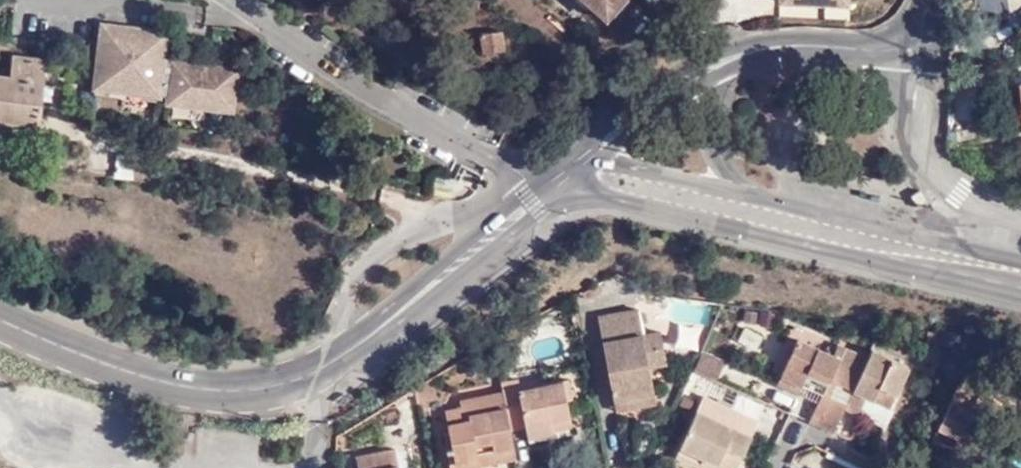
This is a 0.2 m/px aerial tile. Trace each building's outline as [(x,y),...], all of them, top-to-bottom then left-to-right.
[(607,21),(625,0),(583,0),(607,21)] [(169,31),(101,23),(93,88),(162,97),(162,94),(167,94),(165,103),(234,111),(239,68),(166,59),(169,31)] [(502,46),(499,27),(481,29),(483,48),(502,46)] [(34,120),(41,59),(10,55),(8,76),(0,75),(0,116),(34,120)] [(668,299),(663,320),(706,330),(711,309),(668,299)] [(654,363),(673,358),(666,328),(650,332),(643,306),(603,316),(623,401),(662,392),(657,373),(654,363)] [(772,326),(774,312),(759,309),(757,323),(772,326)] [(846,408),(870,357),(838,343),(833,352),(799,336),(782,372),(802,381),(823,391),(810,418),(836,430),(846,408)] [(727,359),(704,349),(696,368),(719,378),(727,359)] [(908,365),(874,349),(870,357),(846,408),(860,414),(887,426),(895,410),(889,407),(908,365)] [(676,369),(673,358),(654,363),(657,373),(676,369)] [(995,372),(964,359),(937,421),(958,431),(960,426),(989,439),(1000,415),(990,411),(997,395),(987,391),(995,372)] [(798,390),(802,381),(782,372),(778,380),(798,390)] [(523,376),(508,379),(509,387),(516,427),(531,423),(533,433),(557,427),(557,426),(556,419),(574,415),(576,415),(568,376),(524,385),(523,376)] [(509,387),(467,395),(468,401),(452,405),(456,426),(459,441),(452,442),(457,467),(463,467),(486,465),(485,459),(483,451),(500,448),(502,456),(521,452),(516,427),(509,387)] [(663,400),(662,392),(623,401),(625,409),(663,400)] [(709,454),(739,467),(760,418),(709,394),(683,450),(706,460),(709,454)] [(577,423),(576,415),(574,415),(556,419),(557,426),(557,427),(577,423)] [(449,426),(452,442),(459,441),(456,426),(449,426)] [(359,450),(363,467),(404,467),(399,443),(359,450)] [(485,459),(502,456),(500,448),(483,451),(485,459)] [(739,467),(709,454),(706,460),(704,464),(714,467),(738,467),(739,467)]
